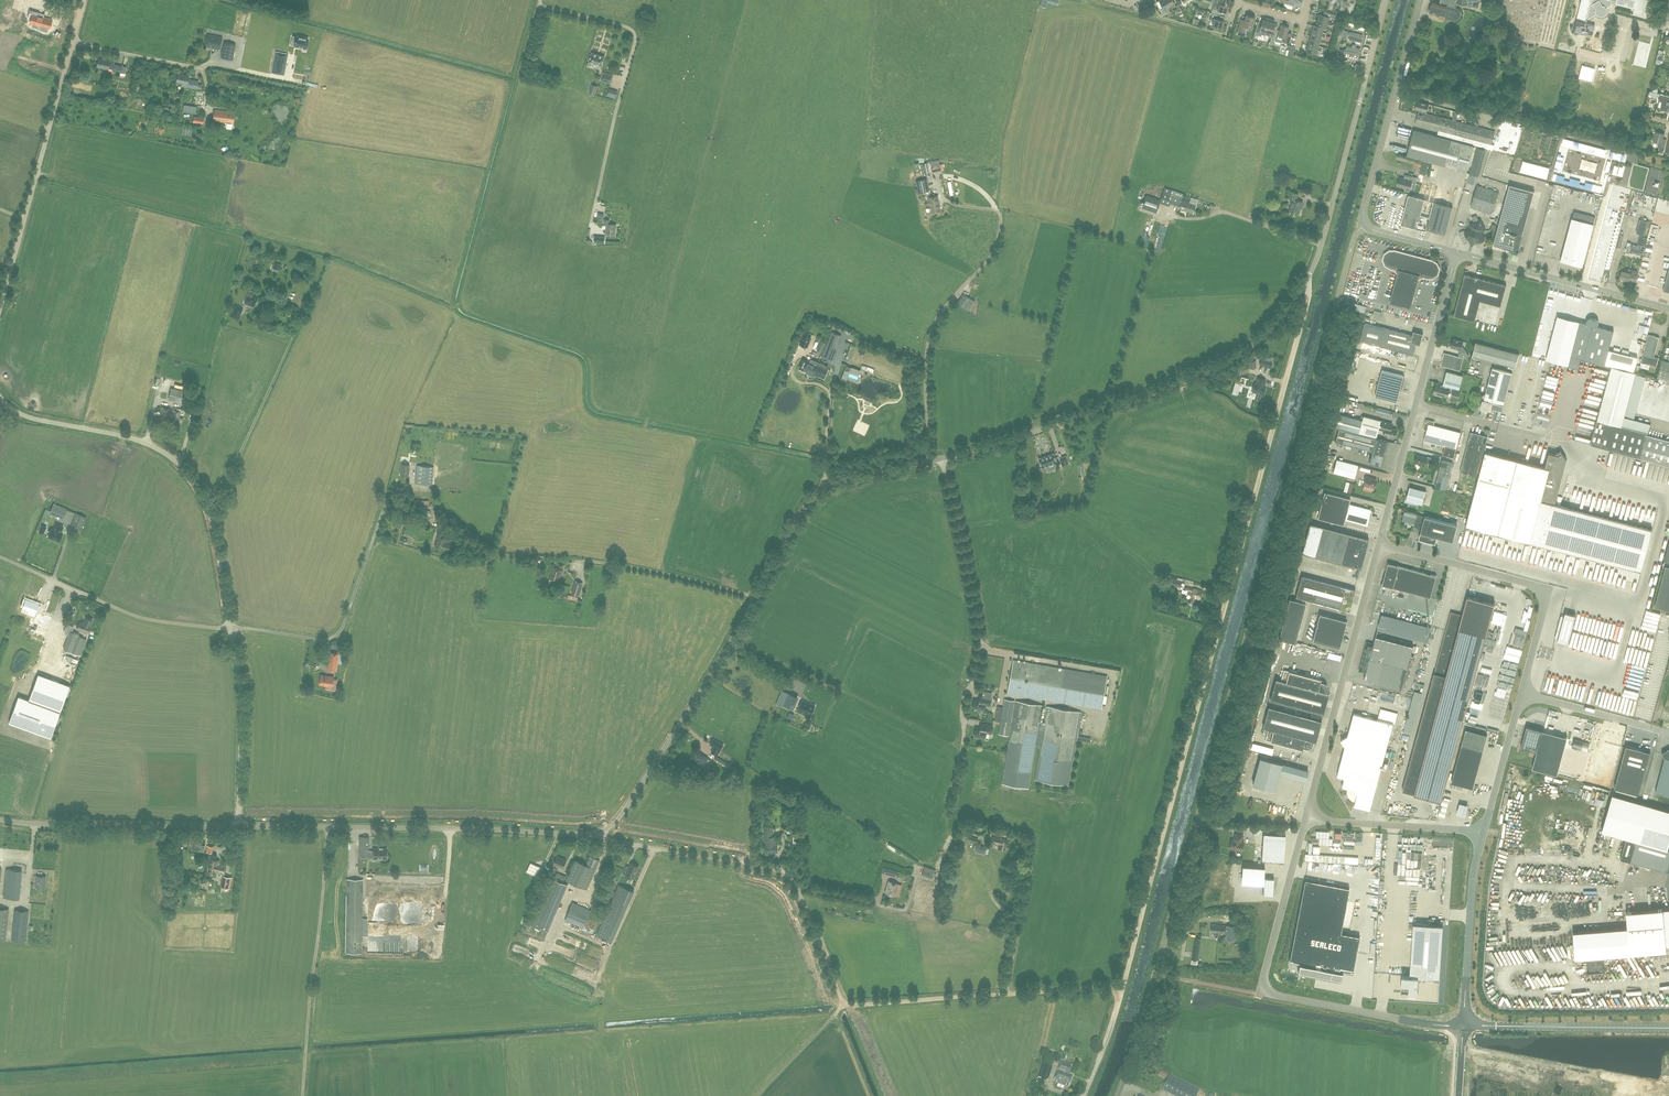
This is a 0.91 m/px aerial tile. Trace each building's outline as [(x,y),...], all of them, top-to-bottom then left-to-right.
[(1166,0),(1160,0),(1159,0),(1163,7),(1160,8),(1163,14),(1166,13),(1164,10),(1170,7),(1166,0)] [(1440,4),(1432,3),(1430,13),(1439,16),(1439,18),(1444,20),(1444,17),(1454,19),(1455,19),(1457,19),(1458,18),(1460,17),(1460,16),(1461,14),(1460,12),(1459,11),(1458,9),(1456,9),(1455,8),(1455,7),(1457,7),(1458,1),(1458,0),(1441,0),(1440,4)] [(1578,18),(1577,20),(1574,31),(1592,36),(1595,25),(1587,23),(1588,19),(1597,14),(1598,15),(1600,16),(1602,16),(1604,15),(1606,14),(1607,12),(1607,10),(1606,8),(1611,5),(1611,3),(1608,2),(1609,0),(1582,0),(1577,17),(1578,18)] [(1608,2),(1611,3),(1616,4),(1616,3),(1635,8),(1634,11),(1644,14),(1646,3),(1648,4),(1649,0),(1609,0),(1608,2)] [(1214,2),(1214,6),(1213,6),(1212,12),(1219,14),(1220,10),(1227,12),(1228,6),(1214,2)] [(52,20),(44,17),(45,14),(30,10),(28,16),(31,17),(30,22),(33,23),(32,27),(37,28),(37,29),(43,31),(44,27),(50,28),(52,20)] [(1222,28),(1224,21),(1218,19),(1219,15),(1210,13),(1208,19),(1212,20),(1211,21),(1213,22),(1212,25),(1222,28)] [(1319,14),(1318,20),(1331,24),(1331,23),(1328,22),(1330,17),(1319,14)] [(1252,28),(1255,17),(1246,15),(1244,23),(1241,22),(1238,31),(1245,32),(1246,27),(1252,28)] [(1265,35),(1269,21),(1263,20),(1261,26),(1258,25),(1255,35),(1258,36),(1259,34),(1265,35)] [(1318,20),(1316,26),(1324,28),(1327,29),(1328,24),(1331,25),(1331,24),(1318,20)] [(1269,21),(1265,35),(1269,36),(1268,37),(1274,39),(1277,30),(1273,30),(1275,23),(1269,21)] [(1282,25),(1280,31),(1278,30),(1275,41),(1281,43),(1283,41),(1288,43),(1290,35),(1286,34),(1288,26),(1282,25)] [(1314,25),(1312,32),(1326,36),(1326,33),(1322,32),(1324,28),(1316,26),(1314,25)] [(1333,50),(1332,53),(1337,55),(1345,27),(1340,25),(1338,32),(1336,41),(1333,50)] [(1312,32),(1310,39),(1320,41),(1321,37),(1325,38),(1326,36),(1312,32)] [(207,34),(205,46),(220,49),(222,37),(207,34)] [(291,40),(290,45),(298,47),(298,48),(302,49),(303,48),(306,48),(308,38),(296,36),(296,41),(291,40)] [(1320,41),(1310,39),(1308,46),(1326,50),(1327,48),(1323,46),(1322,47),(1319,46),(1320,41)] [(225,42),(221,57),(232,60),(235,44),(225,42)] [(1326,50),(1308,46),(1306,52),(1316,55),(1318,51),(1321,52),(1326,53),(1326,50)] [(1662,61),(1663,55),(1662,55),(1663,51),(1659,50),(1655,63),(1660,65),(1661,61),(1662,61)] [(256,71),(268,73),(271,53),(259,51),(256,71)] [(592,53),(589,61),(589,62),(590,62),(589,63),(594,65),(595,64),(601,66),(602,66),(604,57),(605,57),(604,57),(592,53),(591,53),(592,53)] [(272,69),(272,73),(284,75),(287,56),(275,54),(273,65),(272,69)] [(97,66),(108,69),(109,68),(112,69),(112,71),(120,72),(119,75),(124,76),(126,67),(114,64),(115,59),(110,57),(109,61),(98,59),(97,66)] [(1591,81),(1594,68),(1581,65),(1578,77),(1591,81)] [(613,75),(603,72),(601,80),(610,83),(613,75)] [(189,76),(178,73),(176,82),(182,83),(182,87),(187,88),(187,87),(196,89),(196,88),(201,89),(202,85),(197,84),(197,83),(188,81),(189,76)] [(1660,95),(1659,100),(1663,101),(1661,109),(1668,112),(1668,102),(1668,101),(1668,98),(1660,95)] [(1423,111),(1427,112),(1429,104),(1417,101),(1415,109),(1419,110),(1419,112),(1418,112),(1418,113),(1420,114),(1420,113),(1422,114),(1423,111)] [(196,113),(197,107),(184,105),(183,111),(196,113)] [(178,112),(174,107),(170,110),(173,115),(178,112)] [(213,120),(225,122),(225,121),(233,122),(234,113),(226,112),(226,111),(214,109),(213,120)] [(1494,145),(1492,145),(1495,131),(1426,113),(1427,112),(1423,111),(1422,114),(1420,113),(1420,114),(1418,113),(1415,124),(1438,130),(1437,135),(1443,137),(1460,141),(1493,150),(1494,145)] [(1474,146),(1452,140),(1414,130),(1407,155),(1456,168),(1455,170),(1467,173),(1474,146)] [(1664,149),(1666,142),(1662,141),(1664,134),(1656,131),(1653,142),(1659,144),(1658,147),(1664,149)] [(1469,173),(1477,175),(1485,150),(1477,148),(1469,173)] [(920,158),(912,160),(913,167),(922,165),(920,158)] [(942,174),(940,163),(931,165),(933,176),(942,174)] [(1477,175),(1469,173),(1466,183),(1474,185),(1477,175)] [(1414,190),(1416,183),(1417,178),(1411,176),(1410,180),(1399,177),(1397,185),(1405,188),(1405,190),(1409,192),(1410,189),(1414,190)] [(918,188),(915,189),(916,193),(929,190),(926,179),(916,181),(918,188)] [(1534,191),(1509,184),(1493,245),(1515,250),(1519,248),(1534,191)] [(1477,185),(1471,206),(1492,213),(1498,192),(1477,185)] [(1428,186),(1424,199),(1425,199),(1434,201),(1437,189),(1428,186)] [(1141,208),(1156,213),(1159,203),(1169,206),(1170,203),(1179,206),(1178,209),(1193,214),(1196,204),(1181,199),(1183,194),(1165,187),(1160,200),(1146,195),(1141,208)] [(1292,199),(1289,211),(1292,212),(1292,213),(1295,214),(1296,213),(1299,214),(1300,207),(1301,207),(1303,202),(1296,200),(1298,194),(1291,192),(1289,199),(1292,199)] [(1409,194),(1401,224),(1414,228),(1416,220),(1420,221),(1418,229),(1424,230),(1426,223),(1427,217),(1430,218),(1434,202),(1434,201),(1425,199),(1424,199),(1409,194)] [(929,198),(932,213),(940,211),(939,205),(939,204),(938,196),(929,198)] [(1471,230),(1465,233),(1468,239),(1469,238),(1471,242),(1474,243),(1478,241),(1478,242),(1484,239),(1481,233),(1482,231),(1484,229),(1479,220),(1479,221),(1476,215),(1475,214),(1469,212),(1468,216),(1472,218),(1474,223),(1470,225),(1472,227),(1472,228),(1472,230),(1471,230)] [(1572,218),(1561,261),(1582,266),(1594,224),(1572,218)] [(1640,219),(1636,233),(1645,235),(1648,221),(1640,219)] [(615,235),(616,225),(609,224),(609,220),(604,220),(604,224),(606,224),(605,234),(615,235)] [(1659,230),(1651,228),(1650,236),(1657,237),(1659,230)] [(1644,246),(1647,238),(1640,236),(1637,244),(1644,246)] [(1398,272),(1390,302),(1411,308),(1419,277),(1422,276),(1428,277),(1433,277),(1437,274),(1439,269),(1436,264),(1432,261),(1395,251),(1390,251),(1385,255),(1384,260),(1386,265),(1391,267),(1396,269),(1398,272)] [(1637,271),(1632,269),(1631,273),(1622,270),(1619,279),(1629,281),(1629,280),(1635,281),(1637,271)] [(1506,285),(1465,274),(1454,316),(1475,321),(1480,301),(1501,306),(1506,285)] [(244,303),(253,308),(257,300),(256,300),(258,297),(257,296),(257,295),(249,291),(246,297),(246,298),(244,303)] [(964,294),(957,303),(964,308),(971,299),(964,294)] [(1348,308),(1365,313),(1367,306),(1356,303),(1356,302),(1350,301),(1348,308)] [(235,304),(229,316),(239,320),(241,316),(240,315),(243,309),(241,308),(241,307),(235,304)] [(1573,356),(1582,322),(1558,316),(1546,359),(1578,368),(1581,358),(1573,356)] [(1588,324),(1582,322),(1573,356),(1581,358),(1605,364),(1608,354),(1614,330),(1596,326),(1597,322),(1595,322),(1594,320),(1592,319),(1590,321),(1588,320),(1588,324)] [(1641,321),(1638,329),(1648,332),(1651,324),(1641,321)] [(1413,335),(1386,328),(1365,322),(1360,341),(1381,346),(1413,355),(1416,343),(1420,344),(1423,333),(1414,331),(1413,335)] [(832,332),(822,356),(831,360),(841,336),(832,332)] [(1659,337),(1648,334),(1641,362),(1656,366),(1658,358),(1654,357),(1659,337)] [(808,344),(810,338),(803,335),(801,341),(808,344)] [(1627,347),(1631,337),(1626,335),(1622,344),(1627,347)] [(1459,356),(1464,358),(1467,359),(1468,355),(1462,346),(1463,342),(1453,339),(1451,347),(1457,348),(1457,349),(1460,350),(1459,356)] [(820,341),(817,350),(822,352),(825,343),(820,341)] [(1476,342),(1472,355),(1515,367),(1519,354),(1476,342)] [(1464,358),(1459,356),(1444,352),(1441,365),(1460,371),(1464,358)] [(1630,356),(1626,369),(1634,371),(1638,357),(1630,356)] [(813,374),(818,362),(811,359),(810,362),(807,360),(804,370),(807,371),(807,373),(812,375),(813,374)] [(1261,359),(1260,365),(1270,367),(1272,362),(1261,359)] [(1663,379),(1668,361),(1662,359),(1657,378),(1663,379)] [(818,362),(813,374),(823,378),(827,369),(828,366),(823,365),(824,364),(819,362),(818,362)] [(1482,399),(1480,408),(1491,411),(1492,407),(1499,409),(1502,410),(1504,405),(1503,405),(1512,373),(1492,367),(1485,396),(1483,395),(1482,399)] [(1591,444),(1668,464),(1668,440),(1647,434),(1647,432),(1622,426),(1629,399),(1635,375),(1611,368),(1591,444)] [(1382,370),(1375,396),(1397,401),(1404,375),(1382,370)] [(1463,376),(1447,371),(1443,385),(1459,389),(1463,376)] [(1264,385),(1265,380),(1258,378),(1257,383),(1255,383),(1252,391),(1263,394),(1265,386),(1264,385)] [(1436,385),(1433,393),(1447,397),(1448,396),(1450,389),(1436,385)] [(170,390),(169,398),(183,401),(185,393),(170,390)] [(181,411),(172,409),(172,412),(173,412),(173,414),(170,414),(170,413),(170,409),(161,407),(158,419),(168,422),(169,416),(180,419),(181,411)] [(1363,415),(1362,420),(1339,413),(1335,427),(1376,438),(1378,428),(1385,430),(1384,434),(1394,437),(1396,429),(1391,428),(1392,423),(1381,420),(1363,415)] [(1424,440),(1423,444),(1440,448),(1441,444),(1445,445),(1442,454),(1454,457),(1461,432),(1433,425),(1434,421),(1427,419),(1426,420),(1424,428),(1424,429),(1427,430),(1424,440)] [(1335,427),(1339,428),(1335,441),(1372,451),(1369,462),(1381,465),(1387,441),(1376,438),(1335,427)] [(1471,431),(1460,472),(1477,476),(1488,436),(1471,431)] [(1466,525),(1530,542),(1541,501),(1542,498),(1556,501),(1566,460),(1561,450),(1555,454),(1549,453),(1545,467),(1517,459),(1486,451),(1466,525)] [(1054,453),(1039,459),(1042,468),(1057,462),(1054,453)] [(1059,458),(1062,466),(1069,464),(1066,455),(1059,458)] [(1428,456),(1427,457),(1417,455),(1415,463),(1426,466),(1426,463),(1430,464),(1432,458),(1428,456)] [(1358,465),(1336,459),(1333,472),(1354,478),(1358,465)] [(1442,460),(1438,476),(1448,479),(1453,463),(1442,460)] [(400,475),(408,476),(409,465),(401,464),(400,475)] [(1050,472),(1057,471),(1055,464),(1049,466),(1050,472)] [(432,485),(434,466),(417,465),(415,483),(432,485)] [(1371,477),(1366,476),(1364,485),(1374,488),(1376,480),(1370,478),(1371,477)] [(1448,479),(1438,476),(1435,487),(1446,489),(1448,479)] [(1422,504),(1426,490),(1410,486),(1408,495),(1406,494),(1404,502),(1416,505),(1417,503),(1422,504)] [(1371,509),(1349,503),(1350,498),(1325,492),(1318,517),(1344,524),(1345,519),(1366,525),(1371,509)] [(1541,501),(1530,542),(1641,571),(1652,530),(1541,501)] [(67,509),(54,504),(50,512),(63,517),(67,509)] [(424,509),(423,513),(422,517),(428,519),(429,516),(430,516),(431,512),(424,509)] [(1457,525),(1425,516),(1417,514),(1405,511),(1403,519),(1406,520),(1407,524),(1410,523),(1421,531),(1419,539),(1435,543),(1437,537),(1453,541),(1457,525)] [(76,513),(71,526),(81,530),(87,517),(76,513)] [(56,523),(53,529),(51,529),(47,540),(58,544),(63,533),(60,532),(63,526),(56,523)] [(1369,538),(1310,523),(1302,553),(1361,569),(1369,538)] [(437,538),(435,546),(443,549),(443,548),(448,550),(450,544),(446,543),(447,541),(446,540),(446,539),(442,537),(443,535),(438,533),(437,538)] [(1436,576),(1388,563),(1382,585),(1431,598),(1436,576)] [(1655,607),(1668,611),(1668,567),(1666,566),(1655,607)] [(549,578),(559,582),(563,570),(552,567),(549,578)] [(1296,596),(1349,611),(1355,589),(1301,575),(1296,596)] [(1180,587),(1181,581),(1172,579),(1171,584),(1180,587)] [(582,583),(575,581),(571,593),(579,595),(582,583)] [(1202,590),(1192,588),(1186,587),(1185,590),(1188,590),(1187,594),(1191,595),(1191,597),(1190,601),(1195,602),(1196,598),(1200,599),(1202,590)] [(1468,596),(1463,615),(1451,612),(1411,758),(1403,790),(1442,801),(1450,769),(1486,635),(1495,604),(1468,596)] [(1306,603),(1289,599),(1279,639),(1295,643),(1306,603)] [(35,616),(39,604),(25,600),(22,607),(28,609),(27,613),(35,616)] [(31,630),(46,635),(53,614),(38,609),(31,630)] [(1564,616),(1561,616),(1555,638),(1558,639),(1558,641),(1568,643),(1575,615),(1565,612),(1564,616)] [(1320,613),(1316,627),(1312,641),(1339,648),(1347,621),(1323,614),(1320,613)] [(87,618),(85,623),(80,621),(77,629),(88,633),(91,625),(93,620),(87,618)] [(66,635),(69,636),(63,651),(80,657),(86,639),(78,636),(79,634),(72,632),(72,630),(65,627),(64,631),(66,635)] [(1374,644),(1369,642),(1366,644),(1360,668),(1362,671),(1366,672),(1364,680),(1401,690),(1413,646),(1376,636),(1374,644)] [(330,653),(328,670),(336,671),(338,654),(330,653)] [(1101,709),(1107,676),(1014,660),(1009,693),(1101,709)] [(1276,679),(1270,700),(1323,714),(1329,693),(1326,692),(1326,690),(1327,688),(1326,686),(1325,684),(1323,683),(1320,682),(1321,679),(1284,670),(1281,680),(1276,679)] [(37,674),(27,700),(17,696),(7,722),(50,739),(69,686),(37,674)] [(326,676),(321,675),(319,684),(321,684),(322,685),(324,685),(325,685),(332,686),(334,677),(328,676),(328,677),(325,676),(326,676)] [(1414,689),(1405,731),(1412,733),(1421,690),(1414,689)] [(786,692),(781,704),(792,709),(795,701),(796,701),(798,697),(786,692)] [(990,706),(991,697),(979,695),(979,700),(974,699),(973,708),(985,710),(986,705),(990,706)] [(996,711),(995,718),(995,721),(1001,722),(999,734),(1009,736),(1014,701),(1004,699),(1003,707),(997,706),(996,711)] [(802,700),(797,711),(811,716),(815,705),(802,700)] [(1035,780),(1068,786),(1081,712),(1047,706),(1045,723),(1040,722),(1042,705),(1016,701),(1004,769),(1031,774),(1035,748),(1040,749),(1035,780)] [(1322,720),(1268,706),(1263,728),(1268,729),(1265,740),(1302,749),(1302,750),(1303,747),(1305,747),(1307,747),(1309,747),(1310,746),(1312,745),(1312,743),(1313,741),(1316,742),(1322,720)] [(1088,709),(1085,710),(1093,722),(1095,721),(1088,709)] [(1345,746),(1339,769),(1337,776),(1344,778),(1342,786),(1348,788),(1347,791),(1348,794),(1349,796),(1351,799),(1353,800),(1355,802),(1354,806),(1371,810),(1379,779),(1394,723),(1354,713),(1348,735),(1341,739),(1345,746)] [(991,734),(993,725),(981,723),(980,728),(975,727),(974,736),(985,738),(986,733),(991,734)] [(1524,737),(1525,737),(1525,739),(1523,739),(1521,747),(1537,752),(1533,768),(1557,775),(1567,737),(1542,731),(1543,730),(1527,726),(1526,727),(1524,737)] [(1462,744),(1452,782),(1473,788),(1483,750),(1487,734),(1466,728),(1462,744)] [(1595,740),(1583,782),(1609,789),(1624,735),(1600,729),(1599,729),(1598,729),(1598,730),(1597,730),(1595,740)] [(715,747),(711,752),(717,755),(723,745),(713,739),(710,744),(715,747)] [(1626,745),(1614,788),(1639,794),(1650,752),(1645,750),(1644,756),(1625,751),(1627,745),(1626,745)] [(1662,753),(1665,758),(1656,791),(1668,795),(1668,749),(1662,753)] [(702,767),(708,758),(696,750),(690,760),(702,767)] [(728,764),(716,756),(714,759),(726,766),(728,764)] [(1279,774),(1305,781),(1308,771),(1260,757),(1253,785),(1274,790),(1279,774)] [(1667,849),(1668,844),(1668,810),(1612,794),(1602,831),(1626,838),(1620,858),(1629,861),(1635,840),(1667,849)] [(1459,802),(1456,813),(1465,815),(1468,805),(1459,802)] [(1515,821),(1521,822),(1522,818),(1514,817),(1511,828),(1514,828),(1515,821)] [(1004,830),(995,827),(993,833),(1002,836),(1004,830)] [(765,845),(766,853),(777,852),(776,844),(775,838),(772,838),(771,828),(764,828),(765,842),(766,842),(766,845),(765,845)] [(1243,835),(1235,833),(1234,838),(1235,838),(1234,840),(1232,839),(1231,839),(1230,840),(1230,842),(1231,843),(1230,848),(1242,851),(1244,842),(1241,841),(1242,839),(1243,835)] [(373,852),(369,852),(369,837),(359,836),(359,855),(369,855),(373,855),(373,858),(387,858),(387,849),(373,848),(373,852)] [(992,843),(1000,845),(999,849),(1005,850),(1008,839),(1002,837),(1001,838),(994,836),(992,843)] [(1263,838),(1262,860),(1284,862),(1286,839),(1286,838),(1285,838),(1285,839),(1263,838),(1263,836),(1263,838)] [(1668,872),(1668,850),(1667,849),(1635,840),(1629,861),(1668,872)] [(203,852),(204,845),(188,842),(187,849),(203,852)] [(977,845),(976,850),(975,852),(985,854),(986,847),(977,845)] [(550,877),(552,878),(540,907),(538,906),(530,924),(548,931),(568,884),(563,882),(566,876),(556,872),(558,868),(559,866),(563,867),(566,860),(556,856),(553,864),(554,864),(553,866),(550,872),(552,873),(550,877)] [(589,856),(585,865),(574,860),(566,881),(587,889),(599,860),(589,856)] [(211,859),(208,875),(214,876),(214,875),(215,875),(216,873),(224,874),(226,863),(218,862),(218,860),(211,859)] [(49,879),(51,861),(39,860),(39,867),(38,867),(37,874),(38,874),(37,887),(48,888),(49,879)] [(544,869),(531,863),(526,872),(540,878),(544,869)] [(626,865),(622,874),(626,875),(625,875),(633,879),(638,866),(631,863),(629,867),(626,865)] [(1263,894),(1273,895),(1274,878),(1264,878),(1265,867),(1242,865),(1241,882),(1264,884),(1263,894)] [(884,873),(896,877),(898,871),(886,867),(884,873)] [(4,897),(19,899),(22,871),(6,869),(4,897)] [(223,876),(221,887),(230,889),(232,878),(223,876)] [(347,879),(346,953),(362,953),(362,936),(363,918),(363,879),(347,879)] [(1305,879),(1289,961),(1299,963),(1298,971),(1317,975),(1322,976),(1341,980),(1343,972),(1353,974),(1360,936),(1341,933),(1349,888),(1305,879)] [(885,893),(895,896),(898,884),(889,881),(885,893)] [(619,885),(597,935),(608,940),(625,900),(629,902),(634,891),(619,885)] [(612,898),(615,891),(608,888),(606,895),(612,898)] [(1660,893),(1662,897),(1668,892),(1666,888),(1660,893)] [(565,921),(583,928),(591,910),(572,902),(565,921)] [(422,921),(423,913),(411,912),(412,907),(386,906),(386,913),(388,913),(388,917),(417,918),(417,921),(422,921)] [(1573,931),(1575,958),(1630,954),(1630,953),(1666,950),(1666,945),(1668,945),(1668,908),(1626,912),(1628,927),(1573,931)] [(9,931),(8,943),(18,944),(18,945),(25,946),(26,934),(28,934),(29,930),(29,926),(29,923),(27,923),(28,913),(19,912),(19,910),(11,909),(10,922),(0,921),(0,930),(9,931)] [(1241,914),(1241,919),(1240,930),(1248,930),(1249,920),(1249,914),(1241,914)] [(1402,983),(1402,991),(1410,992),(1417,992),(1418,977),(1439,978),(1443,925),(1414,923),(1411,976),(1403,975),(1402,983)] [(1218,925),(1218,933),(1218,932),(1225,933),(1225,930),(1227,930),(1227,939),(1234,940),(1235,926),(1227,925),(1227,926),(1226,926),(1226,925),(1218,925)] [(369,940),(369,951),(422,952),(422,941),(412,941),(382,941),(382,940),(375,940),(376,937),(372,937),(372,940),(369,940)] [(1193,950),(1192,959),(1197,960),(1200,942),(1195,941),(1193,950)] [(602,955),(603,949),(589,947),(588,953),(602,955)] [(1068,1086),(1072,1076),(1068,1074),(1072,1065),(1061,1061),(1058,1069),(1065,1071),(1064,1073),(1058,1070),(1054,1081),(1068,1086)] [(1042,1064),(1038,1077),(1047,1080),(1051,1067),(1042,1064)] [(1164,1091),(1174,1095),(1199,1095),(1201,1091),(1171,1076),(1164,1091)] [(1081,1082),(1076,1086),(1081,1093),(1086,1089),(1081,1082)]
